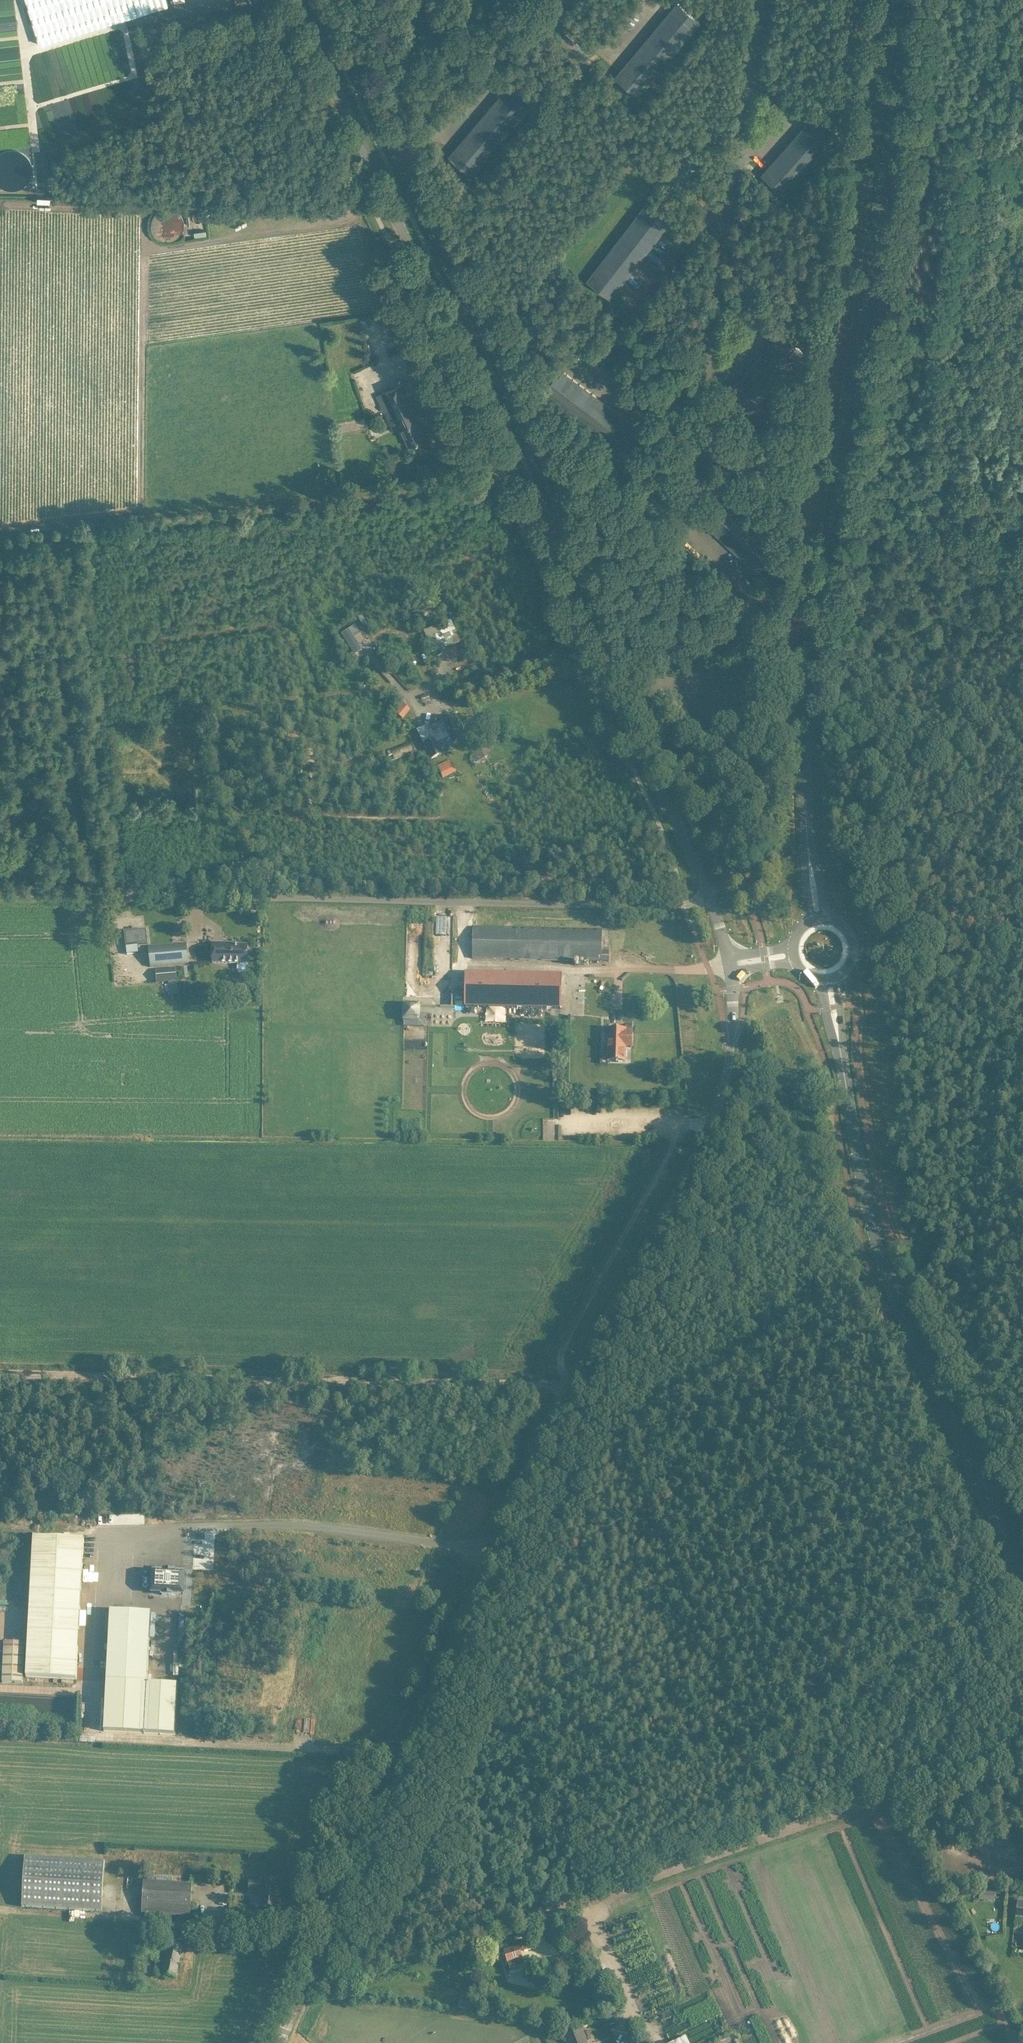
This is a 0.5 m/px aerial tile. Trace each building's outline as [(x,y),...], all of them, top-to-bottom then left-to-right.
[(39,45),(168,5),(167,0),(26,0),(39,45)] [(668,0),(662,0),(658,6),(662,9),(668,0)] [(674,7),(621,71),(616,76),(639,95),(701,21),(678,2),(674,7)] [(535,101),(512,82),(450,156),(473,175),(535,101)] [(767,169),(762,174),(785,194),(838,134),(816,114),(813,118),(767,169)] [(708,122),(705,139),(716,141),(718,125),(719,124),(708,122)] [(616,292),(666,226),(670,221),(647,203),(588,280),(612,298),(616,292)] [(207,206),(199,211),(204,218),(211,213),(207,206)] [(633,423),(567,373),(561,369),(543,392),(620,451),(638,427),(633,423)] [(409,446),(426,438),(418,420),(420,419),(403,382),(382,392),(386,400),(380,403),(384,413),(390,410),(396,424),(399,423),(409,446)] [(452,621),(448,622),(425,631),(434,654),(461,643),(452,621)] [(402,703),(395,712),(403,719),(410,710),(402,703)] [(466,738),(456,717),(445,722),(444,719),(431,725),(435,734),(448,729),(455,744),(466,738)] [(425,743),(432,755),(434,760),(444,754),(442,749),(436,738),(425,743)] [(444,779),(456,772),(451,760),(438,766),(444,779)] [(108,923),(110,933),(113,960),(126,958),(121,921),(108,923)] [(602,931),(473,928),(472,959),(609,962),(610,952),(602,952),(602,931)] [(148,944),(146,929),(124,932),(126,947),(148,944)] [(189,964),(188,954),(187,944),(148,947),(150,967),(189,964)] [(213,944),(212,954),(212,964),(237,964),(237,974),(247,974),(248,965),(248,946),(233,946),(233,944),(213,944)] [(133,963),(114,965),(116,977),(135,975),(133,963)] [(178,982),(177,968),(155,969),(157,983),(178,982)] [(466,973),(465,1008),(561,1010),(561,975),(466,973)] [(420,1006),(403,1006),(403,1021),(404,1021),(404,1027),(424,1027),(424,1014),(420,1014),(420,1006)] [(625,1062),(625,1048),(631,1048),(632,1033),(626,1033),(626,1032),(608,1031),(607,1061),(616,1061),(616,1063),(618,1063),(618,1062),(625,1062)] [(76,1679),(83,1539),(33,1537),(26,1677),(76,1679)] [(152,1571),(151,1594),(161,1595),(161,1596),(174,1597),(174,1595),(185,1596),(186,1572),(175,1572),(175,1570),(162,1570),(162,1571),(152,1571)] [(110,1611),(104,1732),(174,1735),(177,1686),(147,1684),(151,1613),(110,1611)] [(25,1644),(4,1643),(2,1683),(23,1684),(25,1644)] [(250,1852),(249,1861),(258,1861),(258,1853),(250,1852)] [(102,1912),(105,1862),(25,1857),(23,1907),(102,1912)] [(142,1914),(181,1916),(191,1917),(192,1885),(173,1884),(174,1876),(144,1875),(142,1914)] [(251,1881),(250,1893),(261,1893),(261,1908),(280,1909),(280,1901),(278,1901),(279,1892),(281,1892),(281,1883),(251,1881)] [(980,1889),(979,1900),(987,1901),(988,1892),(989,1889),(980,1889)] [(154,1973),(166,1976),(176,1978),(183,1947),(169,1943),(167,1951),(165,1961),(160,1959),(162,1949),(156,1948),(153,1958),(157,1959),(156,1967),(154,1973)] [(518,1948),(504,1952),(502,1953),(506,1966),(508,1965),(510,1971),(508,1972),(510,1977),(541,1967),(537,1956),(522,1960),(518,1948)] [(572,2034),(564,2037),(567,2042),(587,2042),(582,2030),(572,2034)]
